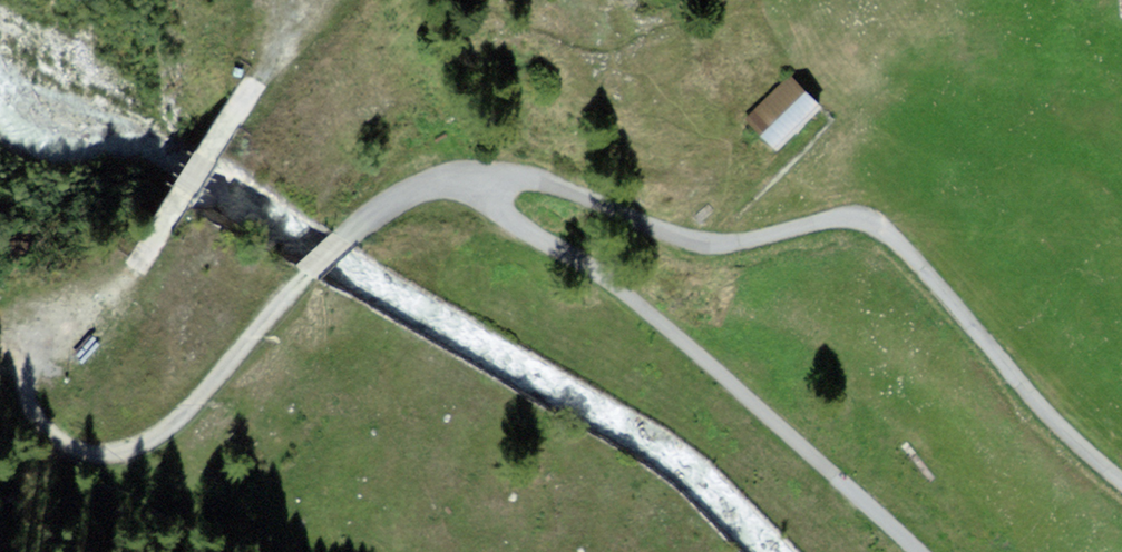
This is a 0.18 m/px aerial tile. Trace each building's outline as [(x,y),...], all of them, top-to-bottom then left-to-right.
[(813,103),(786,73),(738,116),(766,146),(813,103)]
